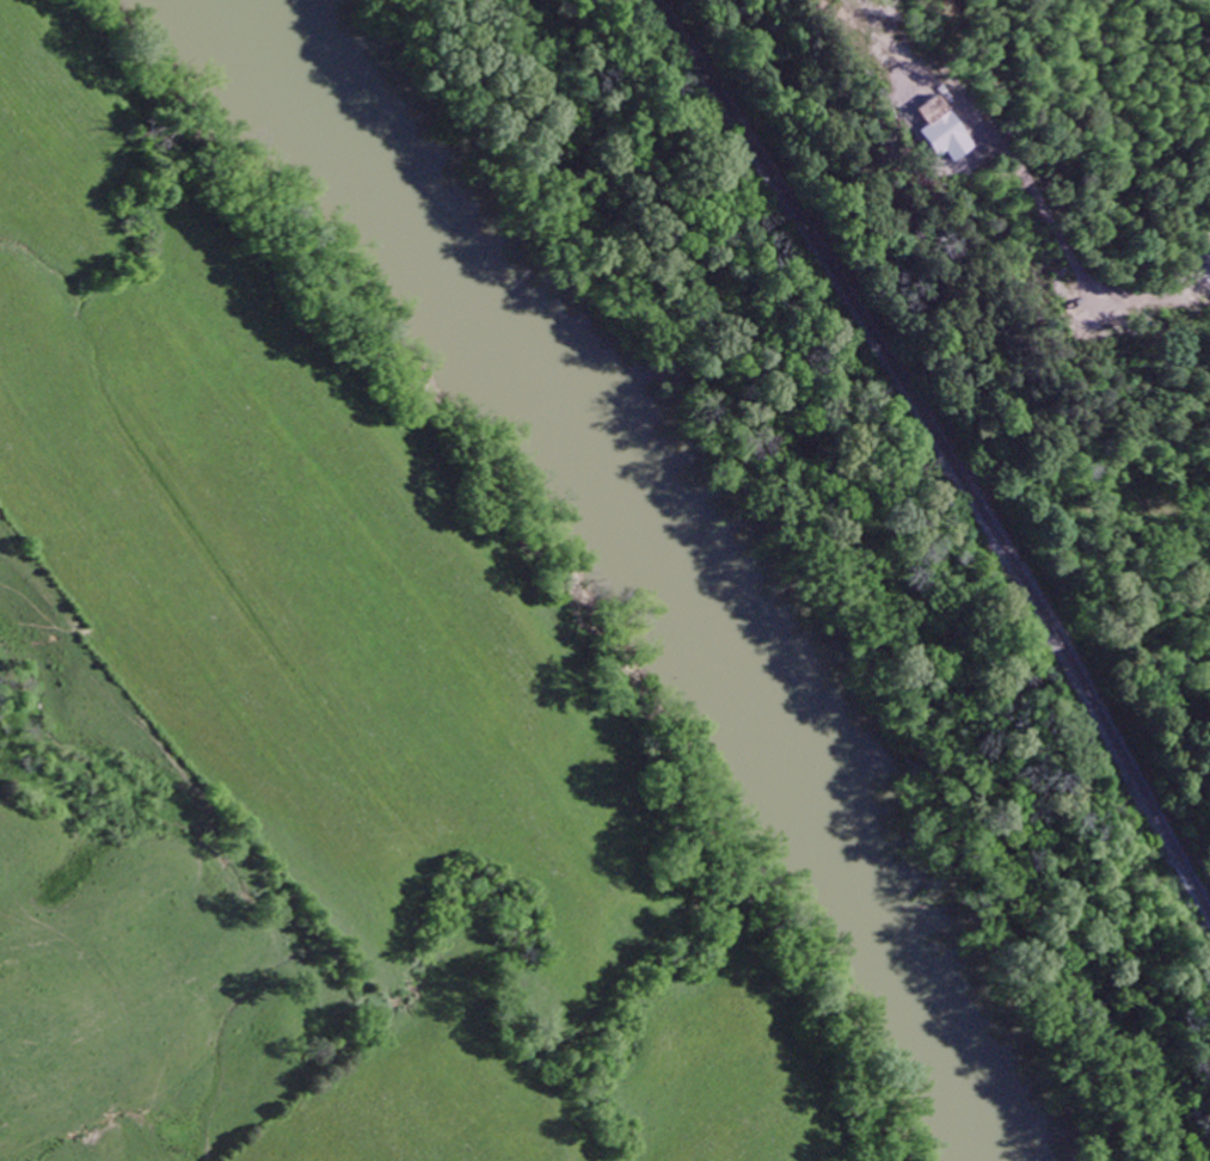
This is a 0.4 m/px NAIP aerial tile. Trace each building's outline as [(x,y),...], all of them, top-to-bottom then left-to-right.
[(914,133),(930,160),(941,154),(947,165),(970,152),(947,114),(914,133)]
